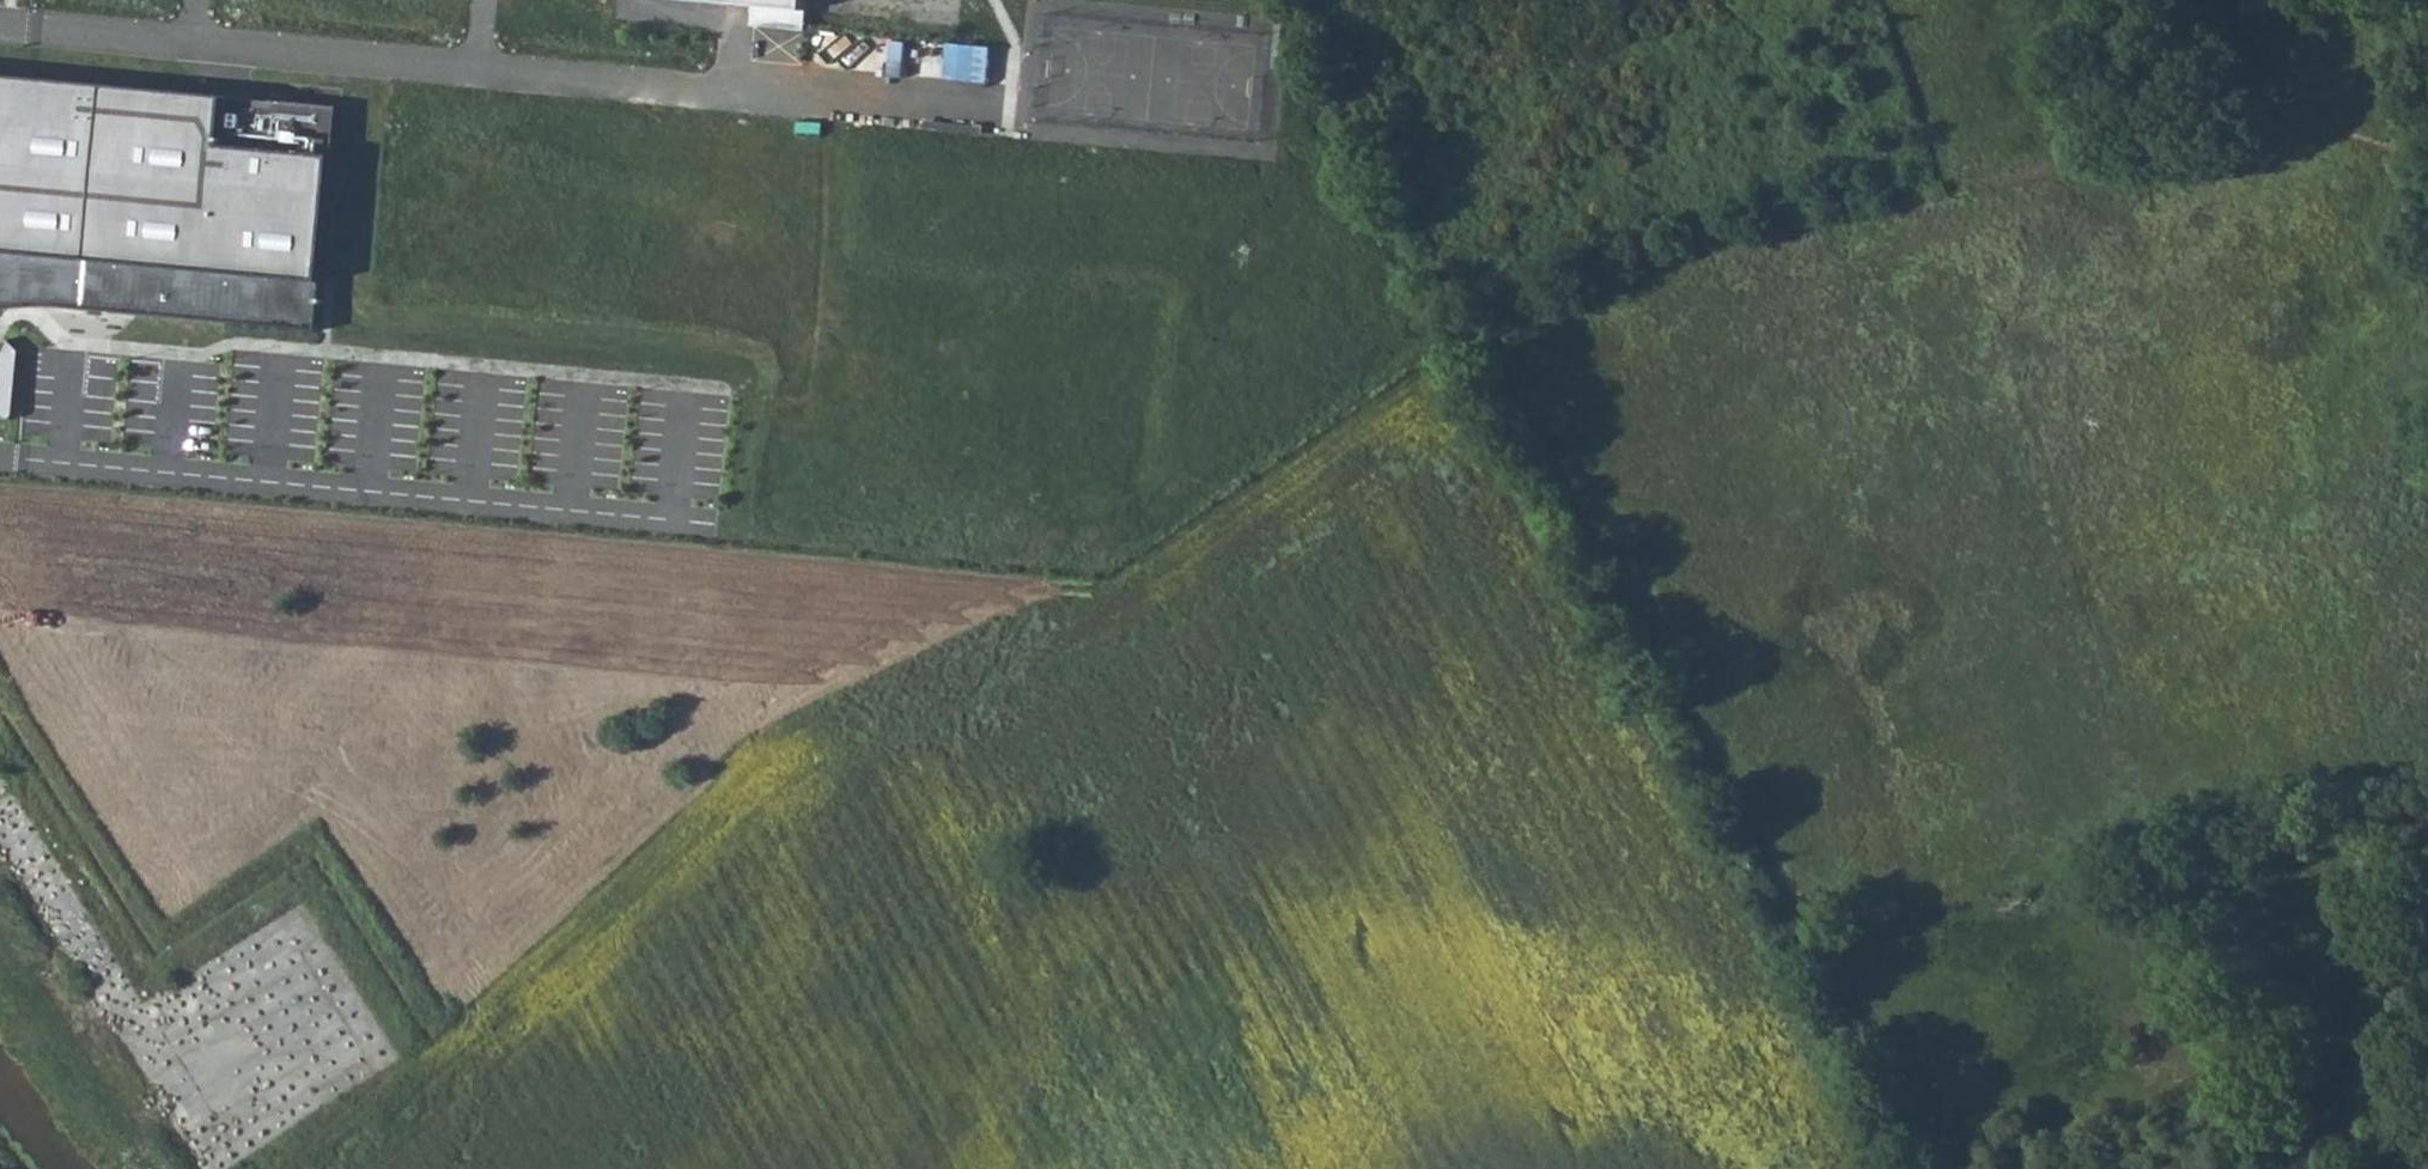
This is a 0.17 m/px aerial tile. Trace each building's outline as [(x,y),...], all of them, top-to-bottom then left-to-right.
[(752,8),(750,30),(802,33),(804,0),(671,0),(752,8)] [(898,37),(896,68),(908,69),(910,37),(898,37)] [(948,40),(945,77),(1008,81),(1011,45),(948,40)] [(64,302),(308,331),(325,105),(0,84),(0,305),(64,302)] [(16,410),(21,355),(0,353),(0,408),(16,410)]
